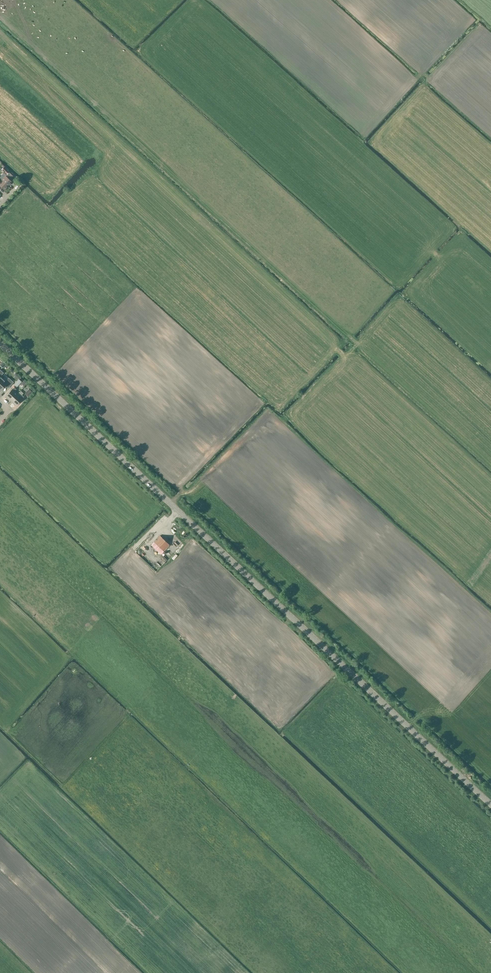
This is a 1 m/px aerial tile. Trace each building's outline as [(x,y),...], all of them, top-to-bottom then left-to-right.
[(5,177),(2,180),(8,186),(12,182),(6,176),(7,175),(4,173),(2,175),(5,177)] [(8,186),(2,180),(0,182),(0,188),(1,187),(4,190),(8,186)] [(0,382),(0,391),(6,385),(8,388),(13,382),(9,378),(6,381),(3,378),(0,382)] [(6,396),(11,401),(18,394),(15,391),(16,389),(14,387),(13,389),(12,389),(6,396)] [(20,396),(18,394),(11,401),(16,406),(23,398),(24,397),(22,395),(20,396)] [(161,554),(170,545),(160,536),(151,545),(156,549),(161,554)]
